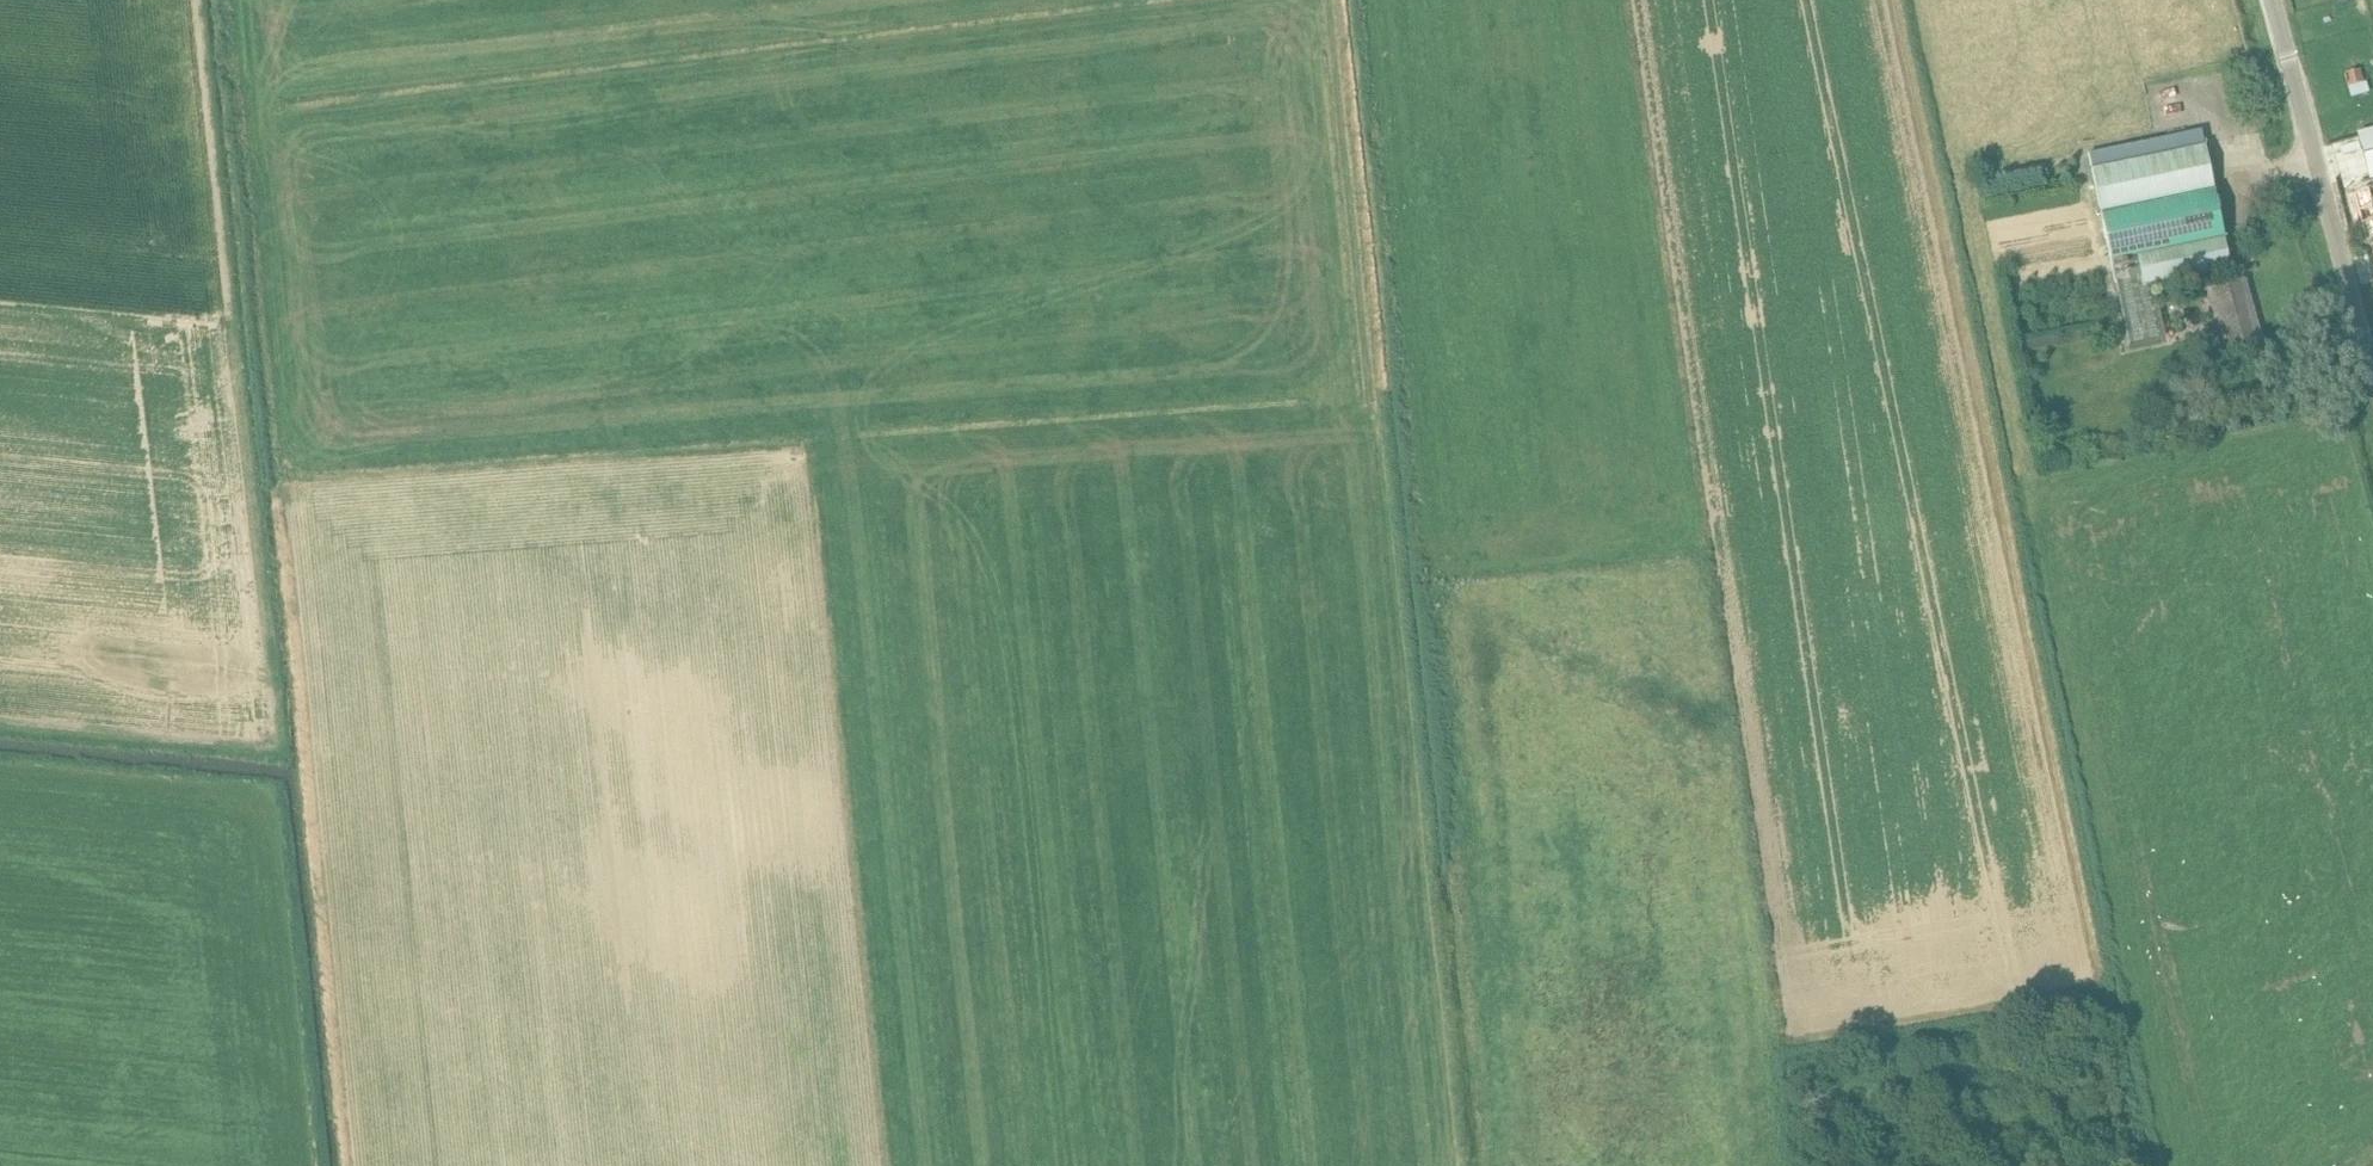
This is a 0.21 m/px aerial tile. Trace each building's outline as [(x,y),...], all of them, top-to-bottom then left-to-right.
[(2361,70),(2345,74),(2349,86),(2364,83),(2361,70)] [(2215,192),(2205,146),(2202,131),(2089,154),(2116,283),(2117,282),(2131,345),(2166,337),(2155,286),(2231,270),(2215,192)] [(2361,138),(2371,176),(2372,175),(2372,134),(2361,138)] [(2363,233),(2372,270),(2372,231),(2363,233)] [(2208,292),(2226,355),(2263,345),(2245,281),(2208,292)]
